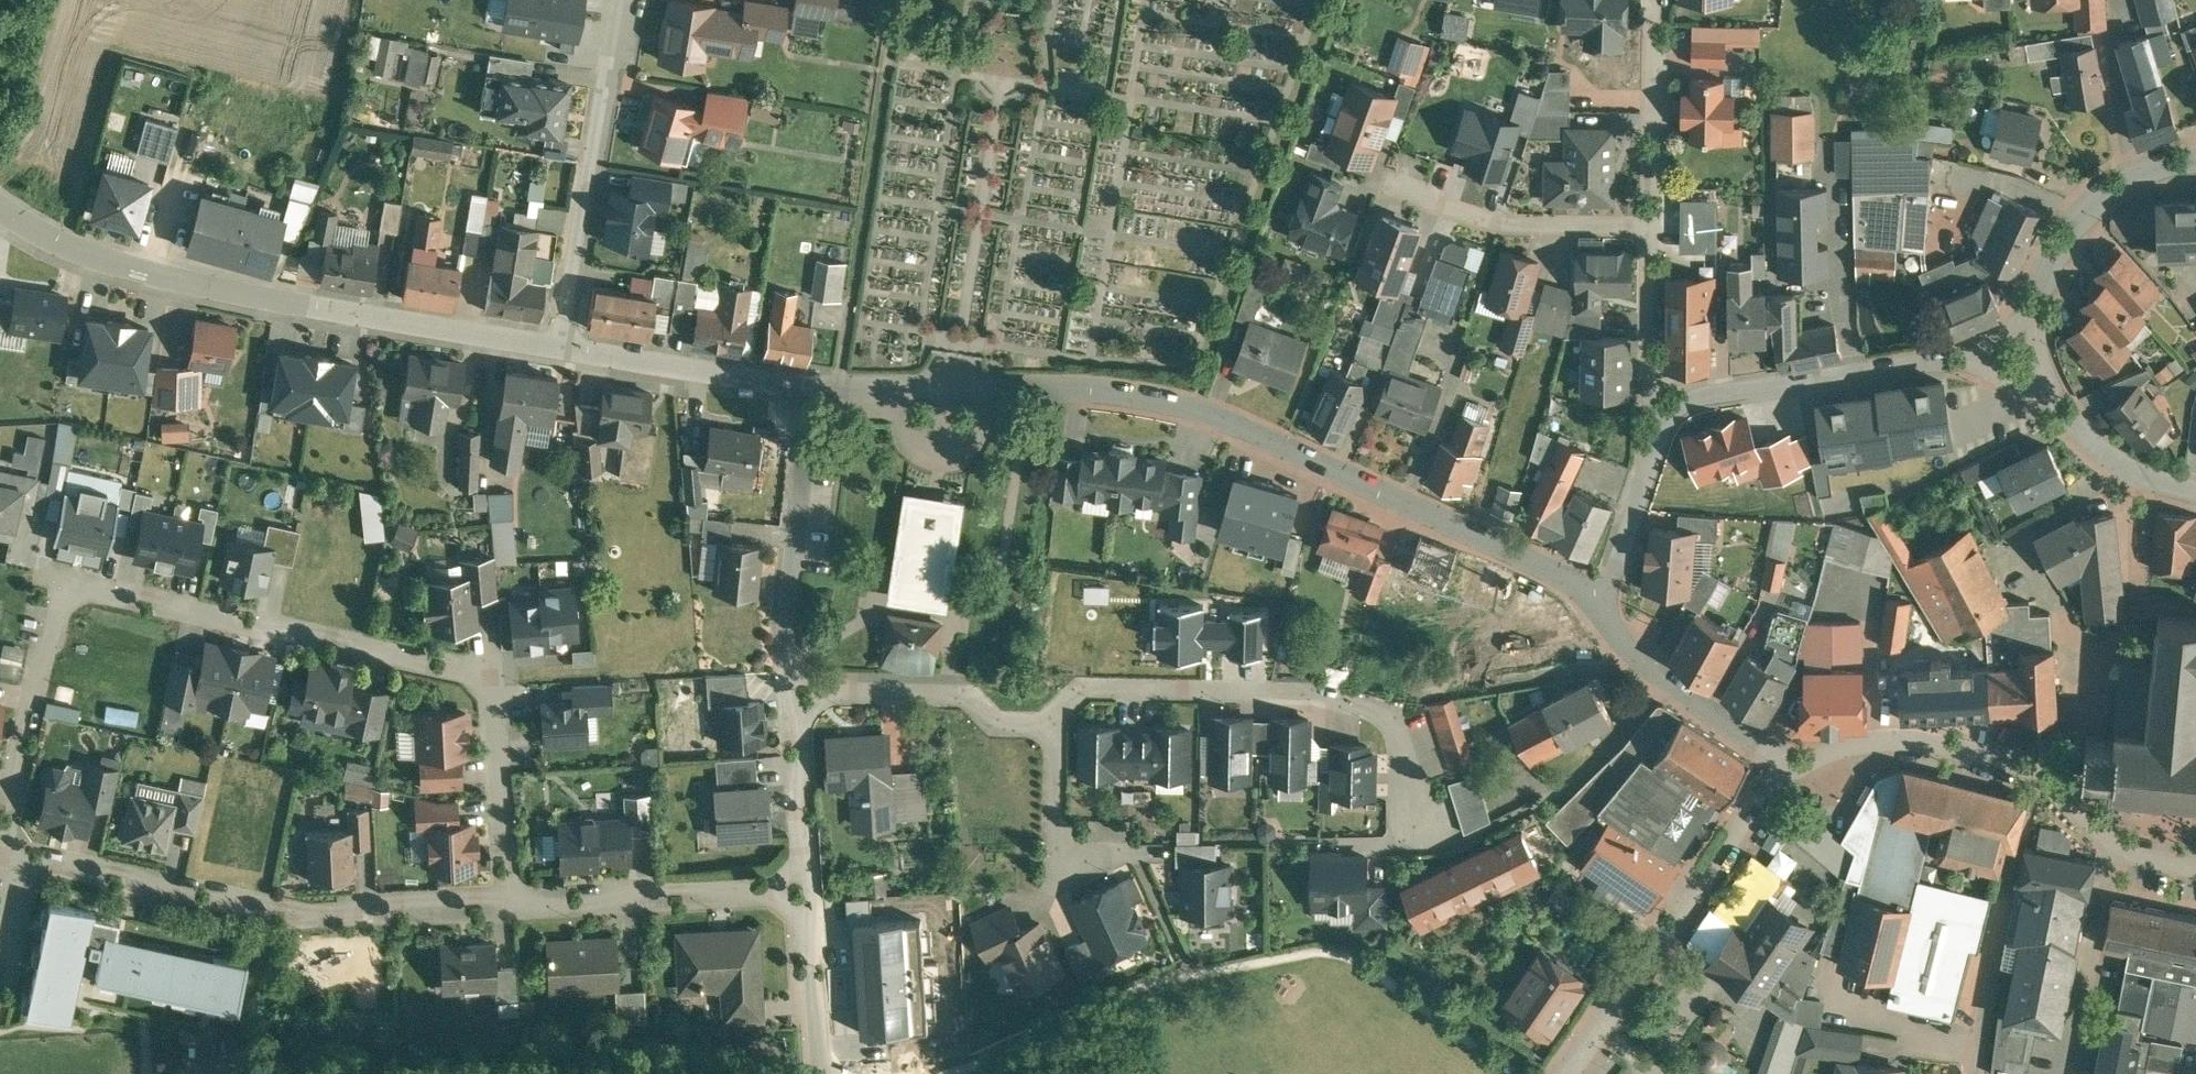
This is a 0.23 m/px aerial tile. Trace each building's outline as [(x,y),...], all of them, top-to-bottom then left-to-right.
[(500,4),(526,9),(528,0),(501,0),(500,4)] [(538,39),(575,45),(582,0),(544,0),(538,39)] [(715,8),(671,0),(669,15),(665,18),(661,43),(664,47),(661,59),(701,66),(704,46),(740,52),(743,32),(781,38),(786,8),(746,2),(744,16),(714,11),(715,8)] [(794,10),(835,17),(838,0),(796,0),(794,10)] [(1566,28),(1601,29),(1601,35),(1620,36),(1621,30),(1625,30),(1625,0),(1567,0),(1566,28)] [(1985,10),(2012,8),(2011,0),(1985,0),(1985,10)] [(2083,1),(2076,2),(2078,28),(2107,26),(2106,0),(2083,0),(2083,1)] [(2145,23),(2165,18),(2178,15),(2174,0),(2139,0),(2145,23)] [(2165,18),(2145,23),(2148,36),(2149,36),(2169,34),(2165,18)] [(2194,27),(2188,30),(2182,31),(2188,50),(2192,46),(2195,45),(2194,54),(2195,59),(2195,31),(2194,27)] [(2092,34),(2026,44),(2029,61),(2063,56),(2063,52),(2094,47),(2092,34)] [(2165,96),(2146,37),(2120,45),(2134,91),(2133,91),(2138,107),(2128,110),(2139,144),(2177,131),(2166,96),(2165,96)] [(1726,41),(1693,40),(1693,64),(1725,65),(1726,41)] [(396,46),(382,43),(376,73),(390,76),(396,46)] [(2094,47),(2063,52),(2063,56),(2072,106),(2103,101),(2094,47)] [(526,59),(490,53),(487,73),(501,75),(523,78),(526,59)] [(568,84),(530,77),(529,79),(523,78),(501,75),(495,113),(500,114),(501,118),(515,120),(518,117),(523,118),(521,129),(560,136),(568,84)] [(1725,80),(1692,79),(1692,93),(1683,93),(1682,125),(1691,126),(1690,137),(1703,137),(1703,140),(1710,141),(1710,137),(1723,138),(1723,127),(1734,127),(1735,94),(1724,94),(1725,80)] [(1416,88),(1401,82),(1394,98),(1396,99),(1391,113),(1405,119),(1416,88)] [(1394,98),(1354,83),(1330,148),(1329,150),(1345,156),(1372,165),(1391,113),(1396,99),(1394,98)] [(1571,87),(1545,87),(1542,97),(1537,112),(1571,112),(1571,87)] [(694,105),(655,94),(640,147),(685,161),(694,132),(735,144),(744,114),(741,113),(746,96),(710,90),(704,111),(693,108),(694,105)] [(1542,97),(1521,90),(1510,123),(1518,126),(1517,131),(1529,135),(1537,112),(1542,97)] [(1810,107),(1771,108),(1772,152),(1811,152),(1810,107)] [(2040,120),(2002,111),(1993,152),(1998,153),(2001,158),(2009,160),(2015,157),(2030,161),(2040,120)] [(1571,112),(1537,112),(1529,135),(1528,138),(1568,138),(1569,131),(1571,131),(1571,112)] [(1510,123),(1486,116),(1481,128),(1473,154),(1467,172),(1500,183),(1517,131),(1518,126),(1510,123)] [(146,119),(137,154),(169,163),(178,128),(146,119)] [(1463,122),(1459,124),(1453,144),(1455,148),(1473,154),(1481,128),(1463,122)] [(1571,131),(1569,131),(1568,138),(1568,174),(1549,174),(1549,200),(1613,201),(1614,131),(1571,131)] [(439,140),(417,137),(415,151),(437,154),(439,140)] [(1330,148),(1312,142),(1307,158),(1340,170),(1345,156),(1329,150),(1330,148)] [(1886,155),(1854,156),(1854,193),(1883,191),(1886,155)] [(1917,157),(1886,155),(1883,191),(1913,189),(1917,157)] [(1854,193),(1855,246),(1925,251),(1933,158),(1917,157),(1913,189),(1883,191),(1854,193)] [(105,173),(93,216),(137,228),(149,185),(105,173)] [(670,179),(633,173),(630,195),(655,199),(653,208),(665,210),(670,179)] [(1341,184),(1314,175),(1300,213),(1293,216),(1291,223),(1294,230),(1292,234),(1341,252),(1355,215),(1339,209),(1335,200),(1341,184)] [(1776,185),(1778,275),(1828,273),(1827,241),(1816,241),(1815,214),(1826,213),(1825,184),(1776,185)] [(630,195),(613,192),(612,204),(609,203),(609,205),(611,205),(609,216),(607,216),(606,217),(609,217),(605,240),(626,243),(625,248),(646,252),(653,208),(655,199),(630,195)] [(203,195),(188,248),(268,271),(278,235),(283,218),(203,195)] [(283,218),(278,235),(294,239),(311,204),(289,197),(283,218)] [(2044,214),(2012,199),(2009,205),(1993,197),(1976,233),(1981,245),(1989,248),(1984,259),(1986,262),(1990,265),(2014,276),(2015,276),(2044,214)] [(403,201),(384,198),(379,229),(397,232),(403,201)] [(1719,199),(1683,198),(1682,254),(1694,254),(1690,280),(1716,280),(1716,253),(1718,253),(1719,199)] [(2195,202),(2159,203),(2161,251),(2186,250),(2186,253),(2195,253),(2195,202)] [(336,213),(320,210),(315,238),(331,241),(336,213)] [(441,218),(418,214),(411,260),(433,264),(433,263),(441,218)] [(1420,227),(1384,214),(1362,275),(1388,284),(1397,288),(1420,227)] [(537,231),(500,225),(495,251),(532,257),(533,255),(537,231)] [(481,231),(467,229),(463,252),(477,255),(481,231)] [(378,245),(355,241),(353,248),(327,244),(321,283),(371,291),(378,245)] [(2156,288),(2116,244),(2105,255),(2112,263),(2100,274),(2142,320),(2142,319),(2134,309),(2156,288)] [(1979,253),(1956,263),(1953,258),(1925,270),(1930,281),(1924,283),(1933,303),(1938,301),(1953,336),(1972,327),(1969,319),(2000,306),(1998,303),(2002,302),(2014,276),(1990,265),(1986,262),(1984,259),(1989,248),(1981,245),(1979,251),(1979,253)] [(532,257),(495,251),(485,310),(540,319),(546,282),(550,282),(553,268),(537,266),(539,256),(533,255),(532,257)] [(1539,262),(1505,252),(1490,302),(1513,309),(1524,312),(1524,311),(1539,262)] [(1631,253),(1580,252),(1578,312),(1600,312),(1601,291),(1630,292),(1631,253)] [(1472,267),(1440,256),(1422,306),(1421,308),(1430,312),(1453,320),(1472,267)] [(460,268),(433,263),(433,264),(411,260),(409,260),(403,297),(453,305),(460,268)] [(844,264),(818,260),(812,296),(838,300),(844,264)] [(1750,266),(1732,267),(1733,296),(1751,295),(1750,266)] [(678,278),(654,274),(651,296),(657,297),(652,326),(670,329),(675,297),(678,278)] [(2142,320),(2100,274),(2101,276),(2091,285),(2099,293),(2086,304),(2128,350),(2129,349),(2120,340),(2142,320)] [(1690,280),(1670,279),(1668,368),(1708,368),(1709,308),(1717,308),(1717,280),(1716,280),(1690,280)] [(1266,288),(1250,282),(1239,312),(1256,318),(1266,288)] [(1388,284),(1385,290),(1374,320),(1398,329),(1408,301),(1411,293),(1397,288),(1388,284)] [(1573,292),(1545,285),(1538,310),(1565,318),(1573,292)] [(651,296),(594,286),(587,328),(650,338),(652,326),(657,297),(651,296)] [(749,290),(722,286),(719,312),(745,316),(749,290)] [(66,297),(8,289),(6,301),(2,328),(60,336),(66,297)] [(796,294),(775,290),(770,320),(791,324),(796,294)] [(1766,295),(1751,295),(1733,296),(1730,296),(1731,341),(1767,340),(1766,295)] [(1801,326),(1794,327),(1793,295),(1786,296),(1777,296),(1777,295),(1766,295),(1767,340),(1774,339),(1781,371),(1841,359),(1835,325),(1802,332),(1801,326)] [(695,300),(675,297),(670,329),(689,332),(695,300)] [(1393,343),(1384,368),(1391,371),(1406,376),(1430,312),(1421,308),(1422,306),(1408,301),(1398,329),(1393,343)] [(2128,350),(2086,304),(2086,305),(2087,306),(2077,316),(2085,324),(2072,335),(2104,371),(2128,350)] [(719,312),(700,309),(694,345),(739,353),(745,316),(719,312)] [(1524,312),(1513,309),(1502,346),(1525,353),(1536,315),(1524,311),(1524,312)] [(1578,312),(1572,312),(1565,337),(1585,337),(1600,337),(1600,312),(1578,312)] [(139,382),(146,322),(82,314),(74,374),(139,382)] [(791,324),(770,320),(764,357),(807,364),(813,327),(791,324)] [(234,327),(198,321),(191,363),(202,365),(227,369),(230,352),(233,350),(235,335),(233,332),(234,327)] [(1307,344),(1252,323),(1236,365),(1292,386),(1307,344)] [(1393,343),(1363,332),(1353,358),(1383,369),(1384,368),(1393,343)] [(1600,337),(1585,337),(1584,393),(1628,394),(1628,372),(1630,373),(1631,360),(1629,360),(1629,338),(1600,337)] [(309,414),(317,357),(305,355),(305,357),(281,353),(276,387),(274,403),(275,403),(288,405),(287,411),(309,414)] [(330,359),(317,357),(309,414),(330,418),(331,411),(345,413),(346,414),(348,403),(353,364),(330,361),(330,359)] [(463,364),(421,358),(415,393),(420,394),(447,398),(456,400),(463,364)] [(190,370),(157,369),(152,402),(200,403),(201,370),(202,365),(191,363),(190,370)] [(1361,382),(1336,370),(1329,386),(1354,398),(1361,382)] [(557,379),(507,371),(500,410),(501,410),(525,414),(550,418),(557,379)] [(1406,376),(1391,371),(1376,411),(1407,422),(1407,420),(1425,426),(1424,428),(1427,429),(1440,388),(1406,376)] [(1940,378),(1875,388),(1883,450),(1949,440),(1940,378)] [(274,403),(276,387),(262,385),(259,407),(274,409),(275,403),(274,403)] [(1329,386),(1327,386),(1308,426),(1342,442),(1361,401),(1354,398),(1329,386)] [(650,394),(603,387),(599,407),(597,425),(599,426),(627,430),(644,433),(645,431),(650,394)] [(1875,388),(1817,396),(1826,458),(1883,450),(1875,388)] [(2168,422),(2138,388),(2110,412),(2140,446),(2168,422)] [(447,398),(420,394),(415,422),(442,426),(447,398)] [(365,406),(348,403),(346,414),(345,413),(342,427),(361,430),(365,406)] [(599,407),(575,403),(578,440),(597,439),(599,426),(597,425),(599,407)] [(525,414),(501,410),(495,441),(492,460),(494,461),(517,464),(525,414)] [(1488,424),(1455,412),(1450,424),(1458,428),(1452,444),(1478,453),(1488,424)] [(1744,416),(1685,437),(1699,477),(1758,456),(1744,416)] [(760,435),(711,428),(705,466),(754,474),(760,435)] [(644,433),(627,430),(619,476),(620,476),(621,470),(649,475),(648,482),(650,482),(657,433),(645,431),(644,433)] [(1584,452),(1539,430),(1531,458),(1547,463),(1574,472),(1584,452)] [(480,433),(461,432),(459,464),(478,465),(479,438),(480,433)] [(495,441),(479,438),(478,463),(494,464),(494,461),(492,460),(495,441)] [(597,439),(578,440),(580,473),(601,472),(598,439),(597,439)] [(1452,444),(1444,441),(1428,481),(1460,493),(1466,476),(1473,479),(1482,455),(1478,453),(1452,444)] [(2016,445),(1961,471),(1969,484),(2001,469),(2001,468),(2022,458),(2016,445)] [(2022,458),(2001,468),(2001,469),(2019,505),(2065,483),(2048,446),(2022,458)] [(1135,453),(1110,450),(1110,455),(1086,452),(1085,461),(1081,493),(1083,493),(1112,496),(1111,502),(1132,504),(1133,499),(1158,502),(1160,502),(1164,470),(1165,462),(1135,458),(1135,453)] [(1085,461),(1061,458),(1057,495),(1082,498),(1083,493),(1081,493),(1085,461)] [(1586,511),(1561,499),(1574,472),(1547,463),(1531,497),(1534,499),(1522,524),(1588,554),(1610,505),(1592,497),(1586,511)] [(478,465),(459,464),(459,486),(478,487),(478,465)] [(699,466),(684,467),(687,502),(701,501),(699,466)] [(1201,475),(1164,470),(1160,502),(1158,502),(1158,508),(1177,510),(1174,534),(1194,536),(1201,475)] [(0,472),(0,535),(11,537),(17,506),(31,509),(36,480),(0,472)] [(1292,491),(1232,475),(1218,526),(1278,542),(1292,491)] [(49,483),(36,480),(31,509),(44,511),(49,483)] [(116,481),(112,501),(117,502),(129,505),(133,485),(116,481)] [(1522,491),(1501,486),(1494,512),(1514,517),(1522,491)] [(960,497),(902,490),(888,595),(946,603),(960,497)] [(112,501),(63,491),(52,540),(107,552),(117,502),(112,501)] [(1969,533),(1915,562),(1883,508),(1868,515),(1943,639),(1969,644),(1989,666),(1991,714),(2023,712),(2023,715),(2058,713),(2054,648),(2052,648),(2050,613),(2030,614),(2030,601),(2006,601),(1969,533)] [(1381,527),(1336,510),(1333,518),(1329,519),(1327,526),(1328,530),(1321,547),(1365,564),(1367,564),(1370,555),(1381,527)] [(145,511),(134,558),(153,562),(153,564),(162,566),(173,517),(145,511)] [(1719,517),(1679,514),(1678,531),(1694,533),(1693,540),(1712,542),(1717,542),(1719,517)] [(2159,514),(2154,569),(2195,573),(2195,518),(2195,517),(2159,514)] [(2114,515),(2080,521),(2074,519),(2036,539),(2058,581),(2082,568),(2084,572),(2089,614),(2123,611),(2117,568),(2120,568),(2116,539),(2114,515)] [(201,523),(173,517),(162,566),(171,568),(172,566),(191,570),(201,523)] [(732,520),(705,517),(702,541),(721,543),(721,540),(730,541),(732,520)] [(1785,525),(1777,524),(1775,534),(1784,536),(1785,525)] [(1880,536),(1836,524),(1826,559),(1850,564),(1890,575),(1892,557),(1880,536)] [(1678,531),(1654,529),(1652,550),(1648,549),(1647,563),(1648,563),(1645,590),(1684,593),(1689,589),(1692,589),(1703,569),(1710,573),(1712,542),(1693,540),(1694,533),(1678,531)] [(1458,551),(1421,537),(1408,574),(1445,588),(1458,551)] [(230,539),(220,579),(264,590),(274,550),(230,539)] [(730,541),(721,540),(721,543),(716,591),(756,595),(761,544),(730,541)] [(1392,563),(1370,555),(1367,564),(1365,564),(1355,592),(1378,600),(1392,563)] [(494,558),(462,560),(463,578),(471,577),(473,595),(497,593),(494,558)] [(1692,589),(1684,603),(1700,612),(1719,578),(1710,573),(1703,569),(1692,589)] [(463,578),(427,581),(429,594),(424,595),(426,617),(431,616),(432,630),(475,626),(473,595),(471,577),(463,578)] [(572,588),(540,591),(541,599),(542,599),(545,638),(546,638),(576,635),(572,588)] [(1487,603),(1461,593),(1458,609),(1452,640),(1481,644),(1484,618),(1487,603)] [(1911,602),(1887,598),(1880,645),(1904,649),(1911,602)] [(541,599),(511,602),(512,612),(513,623),(515,646),(516,649),(546,647),(547,653),(548,653),(546,638),(545,638),(542,599),(541,599)] [(1458,609),(1443,607),(1438,637),(1452,640),(1458,609)] [(1809,616),(1786,609),(1776,647),(1799,653),(1808,623),(1809,616)] [(512,612),(499,613),(500,624),(513,623),(512,612)] [(1740,639),(1695,615),(1695,616),(1695,615),(1670,659),(1712,689),(1740,639)] [(921,625),(909,623),(897,627),(892,616),(890,617),(894,628),(887,631),(885,643),(887,644),(885,663),(899,668),(916,671),(931,670),(934,651),(937,652),(940,634),(935,631),(940,624),(939,623),(931,633),(921,625)] [(1605,658),(1577,616),(1537,624),(1538,625),(1516,629),(1496,632),(1497,639),(1504,675),(1605,658)] [(2158,616),(2154,660),(2123,657),(2115,739),(2087,737),(2084,770),(2111,773),(2110,788),(2195,796),(2195,620),(2158,616)] [(1861,622),(1808,623),(1799,653),(1799,655),(1807,655),(1807,671),(1832,671),(1832,659),(1861,659),(1861,622)] [(513,623),(500,624),(502,647),(515,646),(513,623)] [(230,650),(207,645),(205,658),(197,693),(199,693),(212,696),(211,703),(228,707),(241,649),(231,647),(230,650)] [(594,648),(572,650),(573,664),(595,663),(594,648)] [(250,651),(241,649),(228,707),(246,711),(247,704),(262,707),(272,659),(249,654),(250,651)] [(195,665),(173,660),(164,699),(196,706),(199,693),(197,693),(205,658),(197,656),(195,665)] [(1788,680),(1752,657),(1747,658),(1725,695),(1764,719),(1788,680)] [(350,675),(333,672),(334,669),(312,665),(308,686),(296,683),(291,705),(327,713),(324,725),(352,731),(353,727),(359,696),(357,696),(346,693),(350,675)] [(1989,666),(1900,671),(1902,719),(1991,714),(1989,666)] [(1832,671),(1807,671),(1807,694),(1803,694),(1803,708),(1796,708),(1797,732),(1820,732),(1822,732),(1822,725),(1866,725),(1866,703),(1862,703),(1861,671),(1832,671)] [(745,674),(706,676),(708,707),(717,706),(717,705),(747,703),(745,674)] [(1591,681),(1545,705),(1545,706),(1511,724),(1532,763),(1612,720),(1601,700),(1596,702),(1587,685),(1592,682),(1591,681)] [(609,685),(573,686),(574,701),(583,701),(584,712),(610,711),(609,685)] [(386,694),(358,688),(357,696),(359,696),(353,727),(378,732),(386,694)] [(1453,699),(1430,705),(1451,772),(1474,765),(1453,699)] [(574,701),(560,702),(554,707),(543,707),(545,743),(585,741),(584,712),(583,701),(574,701)] [(747,703),(717,705),(717,706),(720,743),(762,740),(760,702),(747,703)] [(1625,745),(1546,821),(1562,837),(1595,806),(1600,809),(1644,756),(1646,753),(1652,760),(1667,731),(1682,717),(1663,704),(1658,704),(1625,745)] [(465,712),(442,713),(441,710),(416,711),(418,755),(421,755),(459,752),(468,752),(465,712)] [(1248,718),(1215,717),(1214,779),(1247,780),(1248,718)] [(1751,763),(1684,718),(1655,758),(1657,759),(1719,802),(1723,805),(1751,763)] [(1309,719),(1275,719),(1273,780),(1307,780),(1308,758),(1309,719)] [(1117,728),(1083,727),(1082,773),(1116,774),(1116,770),(1135,770),(1136,736),(1117,736),(1117,728)] [(1189,729),(1155,729),(1155,737),(1136,736),(1135,770),(1155,771),(1154,775),(1188,775),(1189,729)] [(887,735),(829,739),(831,786),(863,784),(864,794),(862,794),(862,798),(864,798),(865,823),(856,823),(856,825),(892,823),(892,819),(890,776),(887,735)] [(1368,744),(1335,744),(1334,771),(1334,795),(1373,796),(1374,753),(1368,753),(1368,744)] [(459,752),(421,755),(422,787),(461,785),(459,752)] [(1719,802),(1657,759),(1653,761),(1652,760),(1644,756),(1600,809),(1612,818),(1613,816),(1676,861),(1677,859),(1707,814),(1710,816),(1719,802)] [(755,757),(732,759),(734,789),(757,787),(755,757)] [(1321,758),(1308,758),(1307,780),(1321,780),(1321,771),(1321,758)] [(732,759),(715,760),(718,790),(734,789),(732,759)] [(119,771),(90,764),(84,789),(95,791),(92,803),(111,807),(119,771)] [(2028,799),(1905,767),(1893,814),(1879,811),(1868,855),(1843,957),(1840,966),(1893,979),(1894,980),(1919,879),(1933,826),(1947,829),(1945,835),(1941,834),(1936,851),(1940,857),(1967,864),(1966,866),(1976,868),(1977,866),(1999,872),(2001,865),(2004,866),(2005,861),(2002,860),(2004,855),(2006,855),(2008,850),(2005,850),(2006,845),(2016,847),(2028,799)] [(66,785),(68,778),(62,770),(53,768),(45,773),(43,783),(48,789),(40,822),(54,825),(54,828),(71,832),(72,829),(86,832),(92,803),(95,791),(84,789),(66,785)] [(1334,795),(1334,771),(1321,771),(1321,780),(1321,795),(1334,795)] [(1477,774),(1450,782),(1465,833),(1491,820),(1477,774)] [(905,775),(890,776),(892,819),(908,818),(905,775)] [(370,786),(356,783),(354,794),(370,797),(370,786)] [(718,790),(716,790),(719,837),(769,834),(767,816),(770,816),(769,805),(767,805),(765,787),(757,787),(734,789),(718,790)] [(204,795),(178,789),(177,797),(183,799),(176,829),(196,833),(204,795)] [(650,793),(623,795),(624,818),(627,818),(628,834),(652,833),(650,793)] [(175,804),(132,795),(127,818),(123,817),(119,835),(123,836),(122,840),(165,849),(175,804)] [(456,799),(436,800),(416,796),(418,828),(428,827),(428,826),(457,824),(456,799)] [(368,808),(349,809),(350,830),(351,830),(352,848),(369,848),(368,808)] [(1855,852),(1806,811),(1789,831),(1846,879),(1855,852)] [(1676,861),(1613,816),(1612,818),(1582,861),(1603,876),(1649,908),(1681,863),(1677,859),(1676,861)] [(624,818),(560,822),(560,838),(555,839),(555,852),(561,852),(562,868),(579,867),(579,864),(597,863),(597,860),(629,858),(628,834),(627,818),(624,818)] [(457,824),(428,826),(428,827),(431,870),(474,867),(472,824),(457,824)] [(2062,831),(2042,827),(2038,849),(2067,855),(2070,841),(2062,831)] [(350,830),(307,832),(309,880),(353,878),(352,848),(351,830),(350,830)] [(1196,831),(1180,831),(1180,842),(1196,842),(1196,831)] [(1523,833),(1404,890),(1420,922),(1538,864),(1523,833)] [(1180,842),(1177,843),(1178,865),(1185,864),(1185,863),(1187,863),(1187,864),(1199,864),(1199,842),(1196,842),(1180,842)] [(1217,842),(1199,842),(1199,864),(1217,864),(1217,842)] [(2038,849),(2025,846),(2002,964),(2016,966),(2009,1001),(2015,1002),(2011,1020),(2030,1024),(2061,1030),(2088,895),(2089,895),(2096,861),(2067,855),(2038,849)] [(1846,879),(1821,951),(1843,957),(1868,855),(1855,852),(1846,879)] [(1366,856),(1340,856),(1339,854),(1315,854),(1315,903),(1331,903),(1332,905),(1356,905),(1366,905),(1366,887),(1366,856)] [(1603,876),(1582,861),(1576,869),(1597,884),(1603,876)] [(1199,864),(1187,864),(1187,863),(1185,863),(1185,864),(1186,912),(1195,912),(1195,923),(1221,922),(1221,906),(1230,906),(1230,864),(1217,864),(1199,864)] [(1992,897),(1919,879),(1894,980),(1893,979),(1887,1004),(1953,1021),(1971,950),(1979,952),(1992,897)] [(1119,883),(1075,903),(1090,936),(1101,959),(1102,959),(1137,943),(1133,934),(1145,929),(1136,910),(1132,912),(1119,883)] [(1388,887),(1366,887),(1366,905),(1356,905),(1356,924),(1389,924),(1388,887)] [(1577,905),(1555,890),(1547,902),(1569,917),(1577,905)] [(886,896),(855,898),(858,947),(889,945),(886,896)] [(2167,912),(2113,901),(2103,946),(2158,958),(2167,912)] [(88,941),(91,942),(89,951),(98,953),(100,944),(103,944),(96,978),(100,979),(99,984),(112,987),(113,981),(152,990),(151,995),(164,998),(165,993),(172,994),(171,999),(184,1002),(185,997),(220,1005),(219,1010),(232,1013),(234,1008),(238,1009),(248,964),(246,963),(246,965),(117,937),(118,931),(117,931),(120,922),(94,916),(95,912),(50,903),(49,908),(43,907),(41,920),(46,921),(40,948),(34,947),(32,960),(37,961),(30,995),(25,994),(22,1007),(27,1008),(26,1013),(71,1023),(71,1020),(70,1020),(87,942),(88,942),(88,941)] [(1772,903),(1748,937),(1737,929),(1713,965),(1723,973),(1723,974),(1760,999),(1799,944),(1809,929),(1772,903)] [(1011,907),(975,924),(989,954),(1002,948),(999,942),(1022,931),(1011,907)] [(2167,912),(2158,958),(2155,970),(2145,1017),(2143,1029),(2195,1039),(2195,918),(2167,912)] [(1022,931),(999,942),(1002,948),(1021,989),(1024,988),(1029,990),(1042,984),(1044,979),(1063,970),(1040,922),(1022,931)] [(755,936),(711,939),(711,934),(680,936),(682,989),(734,987),(735,1004),(760,1003),(756,932),(755,932),(755,936)] [(1090,936),(1066,947),(1081,978),(1106,967),(1102,959),(1101,959),(1090,936)] [(587,941),(548,942),(550,983),(577,982),(578,988),(615,987),(616,987),(614,940),(606,940),(606,943),(588,943),(587,941)] [(946,942),(910,944),(911,964),(945,961),(946,966),(948,966),(946,942)] [(1799,944),(1760,999),(1781,1014),(1794,1023),(1802,998),(1817,956),(1799,944)] [(494,945),(454,947),(454,945),(440,945),(442,982),(461,981),(461,989),(494,988),(496,988),(495,967),(494,945)] [(1587,981),(1542,949),(1503,1006),(1549,1037),(1587,981)] [(906,962),(858,965),(863,1033),(915,1030),(915,1028),(910,1028),(906,962)] [(2011,1020),(2015,1002),(2009,1001),(2016,966),(2002,964),(1991,1073),(2022,1073),(2030,1034),(2028,1034),(2030,1024),(2011,1020)] [(2155,970),(2125,964),(2117,1012),(2145,1017),(2155,970)] [(517,966),(495,967),(496,988),(494,988),(495,1002),(519,1001),(517,966)] [(644,990),(617,991),(616,987),(615,987),(616,1022),(646,1020),(644,990)] [(1825,1001),(1802,998),(1794,1021),(1808,1026),(1821,1027),(1825,1001)] [(760,1003),(735,1004),(725,1004),(725,1019),(766,1018),(765,1003),(760,1003)] [(2145,1017),(2117,1012),(2108,1060),(2146,1067),(2149,1054),(2151,1040),(2142,1038),(2143,1029),(2145,1017)] [(1762,1073),(1792,1073),(1799,1052),(1808,1026),(1794,1021),(1794,1023),(1781,1014),(1762,1073)] [(1821,1027),(1808,1026),(1799,1052),(1859,1060),(1863,1033),(1821,1027)] [(2182,1045),(2151,1040),(2149,1054),(2180,1059),(2182,1045)] [(727,1046),(717,1048),(711,1059),(719,1070),(729,1069),(735,1062),(734,1052),(727,1046)] [(2108,1060),(2099,1058),(2096,1073),(2146,1073),(2147,1067),(2146,1067),(2108,1060)] [(1858,1065),(1858,1067),(1841,1064),(1840,1073),(1902,1073),(1902,1070),(1858,1065)]
